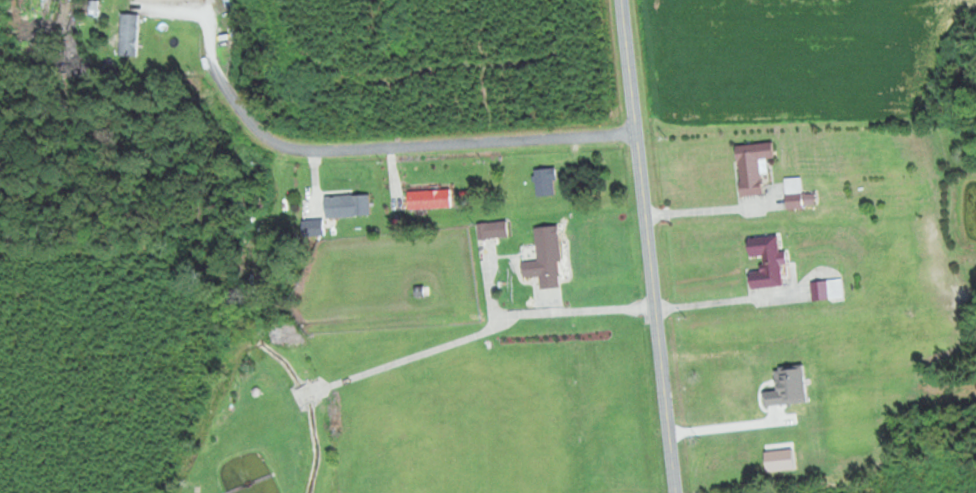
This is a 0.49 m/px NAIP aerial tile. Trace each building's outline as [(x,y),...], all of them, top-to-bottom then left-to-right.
[(136,14),(118,14),(118,57),(136,57),(136,14)] [(760,173),(765,172),(764,160),(773,159),(771,143),(734,146),(739,196),(762,194),(760,173)] [(535,169),(535,196),(555,196),(555,169),(535,169)] [(813,194),(801,194),(800,177),(784,178),(785,207),(814,206),(813,194)] [(262,206),(266,191),(251,187),(248,202),(262,206)] [(406,190),(406,208),(450,208),(450,190),(406,190)] [(368,217),(368,194),(323,194),(323,217),(368,217)] [(500,238),(499,222),(477,223),(477,239),(500,238)] [(561,288),(557,226),(534,228),(537,261),(521,262),(522,278),(539,277),(540,289),(561,288)] [(746,238),(748,257),(759,256),(761,270),(747,272),(749,289),(782,285),(780,264),(785,263),(784,251),(778,251),(777,235),(746,238)] [(842,280),(810,280),(810,301),(842,301),(842,280)]
